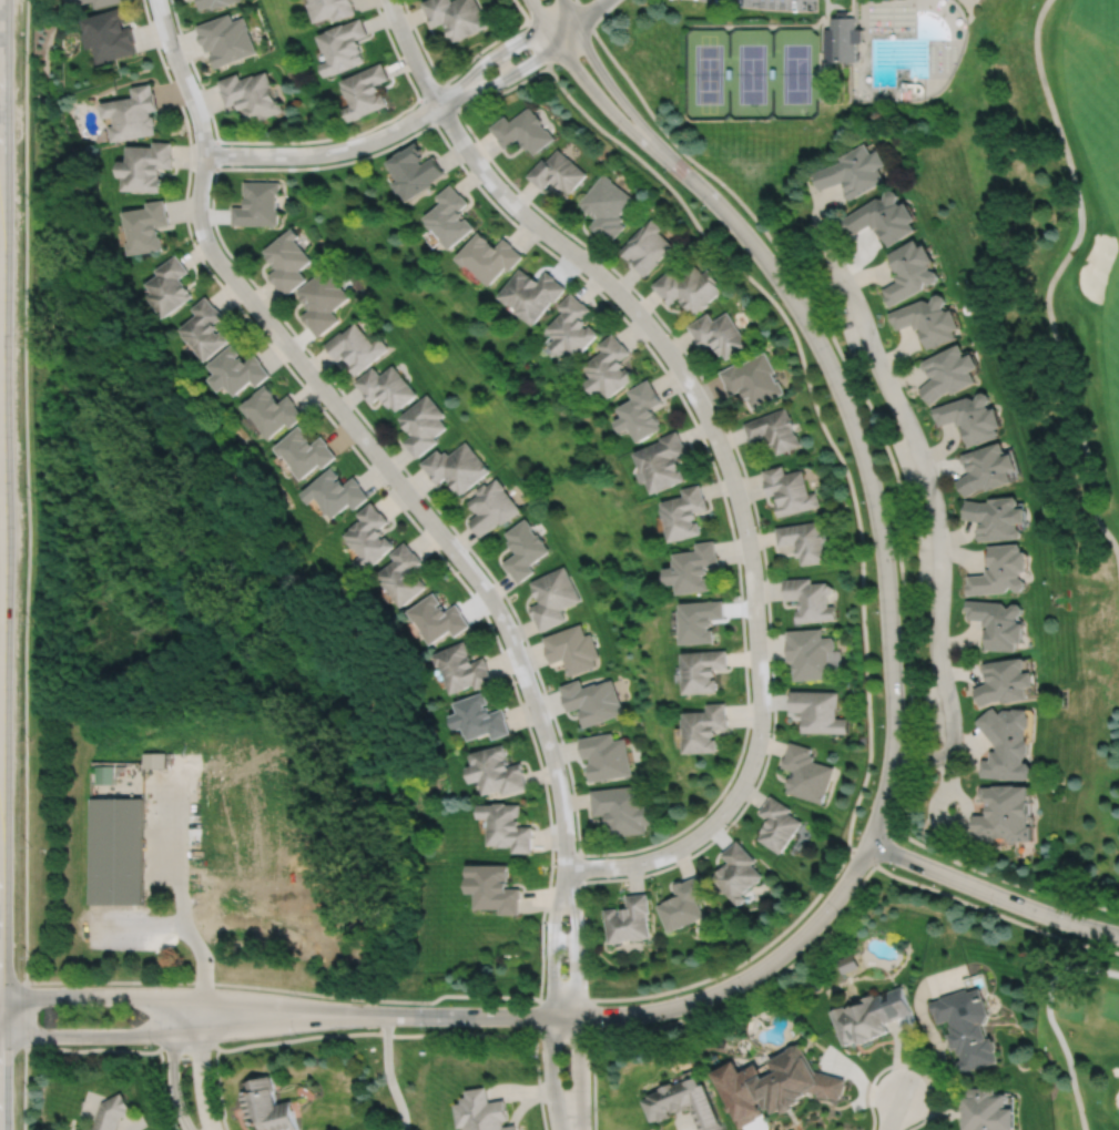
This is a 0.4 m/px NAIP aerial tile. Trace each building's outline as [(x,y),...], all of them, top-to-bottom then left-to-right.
[(315,3),(312,4),(318,23),(336,18),(337,21),(359,14),(354,0),(314,0),(315,3)] [(433,24),(442,20),(446,26),(447,26),(454,40),(488,23),(477,0),(454,0),(451,1),(451,0),(426,0),(421,2),(433,24)] [(124,3),(82,16),(87,29),(80,31),(84,47),(95,43),(101,61),(139,50),(136,41),(138,40),(133,23),(126,26),(125,19),(129,18),(128,16),(130,16),(126,6),(125,7),(124,3)] [(230,11),(197,23),(201,31),(200,32),(203,42),(204,41),(207,50),(214,48),(215,51),(211,52),(215,65),(257,50),(244,14),(233,19),(230,11)] [(363,16),(346,23),(346,21),(329,28),(330,29),(319,33),(326,49),(327,48),(332,58),(323,61),(328,74),(342,69),(342,70),(357,64),(357,63),(367,59),(363,49),(365,49),(363,43),(360,37),(369,33),(363,16)] [(858,17),(858,28),(865,28),(865,45),(858,45),(858,62),(851,61),(826,61),(826,31),(834,31),(834,17),(838,17),(851,17),(858,17)] [(343,79),(346,84),(344,84),(348,94),(349,93),(354,103),(345,106),(352,120),(388,102),(384,91),(379,93),(377,90),(382,88),(379,82),(390,77),(383,60),(343,79)] [(238,71),(220,79),(223,86),(222,88),(228,104),(240,101),(242,106),(244,105),(246,110),(244,110),(247,121),(248,120),(250,121),(258,118),(258,119),(269,114),(283,109),(278,96),(276,98),(271,84),(272,83),(266,69),(254,73),(254,72),(241,77),(238,71)] [(153,81),(133,84),(135,94),(102,101),(104,115),(115,113),(116,123),(111,124),(114,139),(157,131),(155,122),(156,122),(155,114),(153,114),(152,109),(160,108),(156,90),(155,90),(153,81)] [(505,114),(489,125),(499,138),(498,138),(505,146),(518,136),(520,140),(526,149),(529,146),(533,153),(553,136),(547,128),(546,129),(540,122),(542,120),(536,112),(535,113),(528,104),(509,120),(505,114)] [(129,143),(128,159),(120,157),(119,174),(123,174),(122,187),(161,190),(162,176),(160,176),(160,172),(161,172),(162,166),(173,166),(174,154),(172,154),(173,140),(154,139),(154,144),(129,143)] [(417,140),(404,149),(403,147),(396,153),(396,154),(388,160),(399,177),(394,182),(399,191),(401,189),(409,200),(434,183),(433,181),(447,172),(435,154),(423,162),(420,160),(425,156),(421,151),(424,150),(417,140)] [(843,181),(846,187),(845,189),(846,191),(845,193),(847,196),(850,196),(851,198),(886,179),(885,175),(891,172),(885,162),(887,161),(879,147),(872,152),(866,142),(840,156),(842,160),(835,163),(813,171),(820,189),(843,181)] [(543,156),(528,174),(543,189),(552,179),(556,182),(556,184),(559,187),(561,186),(568,193),(587,172),(558,147),(547,160),(543,156)] [(602,172),(578,202),(590,211),(596,216),(589,225),(610,242),(624,224),(619,221),(621,217),(618,214),(631,196),(609,179),(610,177),(602,172)] [(244,180),(244,192),(246,192),(246,196),(245,196),(245,205),(233,205),(233,223),(278,223),(278,208),(277,208),(277,192),(279,192),(279,180),(244,180)] [(451,183),(438,195),(442,201),(425,216),(429,221),(428,222),(435,230),(436,228),(442,236),(441,237),(450,248),(476,226),(467,216),(464,220),(461,216),(465,213),(460,208),(469,201),(462,193),(461,194),(451,183)] [(876,196),(837,221),(844,231),(846,230),(850,236),(869,223),(873,228),(878,225),(879,226),(877,228),(883,236),(884,236),(889,245),(916,228),(911,221),(916,217),(906,200),(899,204),(899,202),(896,201),(898,193),(895,190),(889,189),(886,191),(884,198),(876,196)] [(165,197),(147,201),(147,206),(123,210),(126,226),(128,225),(130,241),(128,241),(129,253),(163,247),(161,235),(160,235),(159,232),(160,231),(160,225),(171,223),(169,212),(167,212),(165,197)] [(651,217),(643,224),(628,240),(629,241),(620,250),(630,257),(632,255),(633,256),(630,261),(644,275),(658,261),(658,259),(672,244),(658,230),(660,226),(651,217)] [(277,267),(269,274),(286,294),(306,278),(298,269),(311,259),(294,237),(298,234),(292,226),(265,248),(268,254),(274,262),(273,262),(277,267)] [(480,231),(457,256),(467,265),(469,263),(480,272),(479,273),(491,284),(508,265),(511,269),(523,255),(513,245),(513,244),(505,236),(498,245),(480,231)] [(930,265),(929,263),(935,259),(925,242),(919,245),(916,237),(887,253),(893,262),(892,263),(896,271),(898,269),(901,273),(895,275),(897,281),(883,288),(886,295),(884,295),(889,306),(923,288),(925,281),(933,282),(937,281),(939,274),(937,269),(929,268),(930,265)] [(177,253),(155,268),(159,273),(145,282),(152,291),(147,294),(163,316),(192,295),(189,291),(191,289),(184,281),(183,282),(180,276),(189,269),(177,253)] [(670,269),(653,284),(671,304),(679,297),(690,309),(691,308),(694,314),(702,307),(703,308),(710,302),(709,301),(722,288),(718,283),(720,281),(708,267),(702,272),(694,263),(681,274),(678,271),(674,274),(670,269)] [(308,308),(301,315),(318,336),(339,319),(332,309),(349,296),(325,266),(296,289),(301,295),(299,295),(305,302),(305,304),(308,308)] [(521,266),(499,295),(510,303),(511,302),(519,306),(517,309),(535,324),(553,299),(556,302),(567,286),(556,277),(557,277),(547,269),(540,279),(532,273),(531,274),(521,266)] [(572,292),(559,305),(564,311),(549,327),(553,332),(552,333),(558,337),(552,344),(563,355),(569,349),(577,356),(600,333),(590,324),(588,327),(584,325),(588,322),(583,317),(592,308),(584,301),(583,302),(572,292)] [(924,298),(888,312),(893,323),(895,323),(897,329),(913,323),(915,328),(920,326),(922,328),(918,329),(923,339),(924,338),(927,348),(957,337),(954,328),(959,326),(953,308),(946,311),(945,308),(943,307),(946,299),(944,295),(938,293),(934,295),(930,302),(924,298)] [(206,295),(192,307),(197,313),(180,327),(183,332),(182,333),(189,342),(190,340),(196,348),(195,349),(204,360),(230,339),(222,329),(217,333),(215,329),(220,326),(215,322),(224,314),(217,305),(216,306),(206,295)] [(708,312),(688,324),(695,336),(703,347),(713,340),(715,346),(714,346),(720,355),(723,353),(728,358),(750,344),(728,309),(713,319),(708,312)] [(355,322),(345,330),(344,329),(342,332),(340,330),(324,344),(337,359),(344,354),(350,362),(346,365),(355,375),(388,347),(378,336),(372,342),(355,322)] [(614,332),(600,344),(604,349),(587,365),(590,369),(589,370),(594,376),(587,381),(597,394),(603,389),(611,397),(637,377),(628,367),(625,369),(623,367),(627,364),(623,359),(632,352),(624,343),(623,344),(614,332)] [(232,343),(207,364),(214,371),(206,377),(217,390),(224,385),(228,390),(230,389),(234,394),(252,379),(256,385),(271,373),(262,362),(263,362),(255,353),(246,359),(243,355),(238,358),(236,355),(240,352),(232,343)] [(943,394),(950,389),(952,393),(976,381),(970,370),(978,366),(972,353),(964,357),(962,353),(964,352),(959,343),(922,360),(923,363),(922,365),(923,369),(926,370),(927,371),(928,370),(932,376),(933,376),(933,377),(932,377),(918,389),(932,404),(943,394)] [(736,362),(720,370),(726,384),(725,384),(731,394),(741,388),(746,397),(747,397),(753,407),(783,391),(776,380),(774,381),(770,373),(773,371),(763,352),(737,365),(736,362)] [(393,364),(380,375),(374,366),(355,381),(372,403),(380,396),(390,407),(393,405),(397,410),(417,394),(393,364)] [(651,378),(631,390),(635,398),(620,407),(625,416),(617,421),(623,432),(632,427),(640,441),(664,427),(661,423),(663,421),(654,407),(664,401),(651,378)] [(266,383),(254,393),(254,394),(247,398),(240,405),(248,416),(251,415),(258,424),(257,425),(267,438),(285,423),(288,427),(303,415),(294,404),(295,403),(287,394),(281,400),(276,396),(275,397),(273,394),(274,393),(266,383)] [(968,396),(932,408),(936,419),(937,418),(939,425),(956,420),(957,426),(964,424),(964,426),(962,427),(965,436),(966,436),(969,446),(999,437),(998,434),(999,432),(998,429),(996,428),(1003,426),(996,407),(990,409),(989,406),(987,405),(990,398),(988,394),(983,391),(978,393),(975,399),(968,396)] [(428,394),(398,417),(403,421),(401,421),(411,434),(411,435),(404,441),(417,458),(438,440),(435,437),(447,426),(440,418),(445,414),(428,394)] [(784,407),(744,423),(751,439),(765,434),(766,438),(765,438),(770,448),(773,447),(775,455),(800,445),(795,434),(794,434),(791,427),(793,426),(790,416),(789,416),(784,407)] [(297,425),(273,446),(289,467),(288,467),(298,480),(318,464),(322,468),(336,456),(327,445),(328,444),(321,435),(312,444),(307,438),(304,435),(305,434),(297,425)] [(679,430),(662,437),(663,440),(635,452),(644,472),(641,475),(644,485),(650,482),(654,493),(688,479),(683,469),(680,470),(680,469),(683,467),(680,458),(691,452),(686,442),(684,442),(679,430)] [(466,441),(449,455),(446,450),(442,454),(438,449),(421,462),(438,483),(446,477),(457,490),(458,489),(461,493),(490,470),(466,441)] [(978,489),(986,487),(987,490),(1013,482),(1009,470),(1017,468),(1013,454),(1005,456),(1003,452),(1005,451),(1001,441),(963,454),(963,456),(962,459),(963,462),(966,465),(967,465),(969,471),(970,470),(972,471),(970,471),(956,480),(967,497),(978,489)] [(763,470),(765,479),(763,480),(767,497),(776,495),(779,503),(774,505),(777,517),(820,506),(815,491),(808,493),(802,468),(784,474),(782,465),(763,470)] [(330,467),(298,493),(307,503),(315,497),(322,506),(321,506),(327,515),(328,513),(332,518),(350,503),(355,509),(370,497),(360,486),(362,485),(355,476),(345,483),(342,479),(337,482),(335,479),(338,476),(330,467)] [(497,478),(488,486),(486,482),(476,490),(478,493),(469,502),(477,511),(478,511),(479,513),(469,521),(482,537),(500,522),(502,525),(521,509),(503,489),(506,488),(497,478)] [(702,483),(683,488),(685,496),(663,502),(664,508),(663,508),(667,519),(668,519),(671,529),(669,529),(672,542),(704,533),(701,521),(696,522),(695,519),(700,518),(699,511),(710,508),(706,497),(705,497),(702,483)] [(981,502),(990,501),(989,499),(1017,497),(1018,499),(1019,503),(1017,506),(1017,509),(1026,508),(1027,522),(1018,523),(1018,529),(1020,528),(1023,531),(1023,536),(1020,538),(980,541),(980,540),(978,538),(977,533),(979,531),(979,529),(980,529),(980,523),(981,523),(981,521),(964,518),(966,499),(981,502)] [(373,501),(358,513),(364,519),(362,521),(360,520),(352,528),(352,529),(345,535),(348,540),(347,541),(354,549),(356,548),(362,556),(355,562),(364,572),(375,563),(375,564),(385,556),(384,554),(395,546),(387,536),(384,539),(382,537),(385,533),(380,529),(390,520),(383,512),(373,501)] [(526,518),(505,532),(510,540),(508,541),(513,550),(513,549),(517,553),(503,562),(510,572),(511,571),(519,583),(535,571),(530,566),(550,550),(545,542),(538,533),(537,535),(531,528),(532,527),(526,518)] [(775,528),(779,546),(795,543),(795,547),(794,548),(796,558),(800,557),(801,566),(826,561),(824,549),(823,549),(822,541),(824,541),(822,530),(821,530),(820,520),(775,528)] [(716,540),(699,542),(700,550),(677,553),(678,560),(675,560),(677,568),(668,569),(670,586),(679,584),(680,594),(712,590),(711,577),(706,578),(705,574),(711,573),(710,567),(721,566),(720,554),(719,554),(716,540)] [(406,541),(390,553),(396,560),(377,574),(382,580),(380,581),(387,589),(387,588),(395,597),(393,598),(401,608),(428,587),(419,577),(416,580),(414,577),(417,574),(413,569),(423,561),(416,552),(415,553),(406,541)] [(1023,574),(1023,572),(1029,572),(1027,552),(1020,552),(1023,551),(1021,547),(1020,546),(1020,543),(989,546),(989,556),(988,557),(989,566),(991,566),(991,569),(986,569),(987,574),(968,576),(968,583),(967,583),(967,595),(1007,592),(1011,587),(1018,591),(1024,591),(1027,588),(1027,582),(1020,577),(1023,574)] [(564,566),(531,582),(535,589),(533,589),(538,597),(541,602),(530,608),(542,632),(567,620),(561,610),(581,600),(564,566)] [(826,582),(811,583),(810,578),(783,580),(784,600),(800,599),(800,600),(798,601),(798,610),(800,610),(801,610),(796,611),(797,623),(835,620),(834,605),(827,607),(826,597),(833,589),(826,582)] [(435,592),(407,612),(415,623),(417,622),(423,631),(421,631),(430,644),(451,630),(456,637),(471,625),(462,613),(464,613),(457,603),(448,610),(445,605),(440,609),(437,605),(441,602),(435,592)] [(725,600),(683,603),(683,610),(682,610),(682,621),(684,620),(685,631),(683,631),(684,644),(716,642),(715,629),(711,630),(711,627),(715,625),(715,619),(726,619),(725,600)] [(1004,603),(967,600),(966,612),(968,612),(967,619),(984,620),(983,627),(989,627),(989,629),(986,629),(986,639),(987,639),(986,650),(1017,652),(1018,643),(1024,644),(1026,624),(1019,624),(1019,622),(1017,619),(1024,614),(1024,609),(1020,604),(1015,604),(1009,609),(1004,603)] [(581,623),(545,638),(547,645),(546,645),(551,663),(564,659),(571,675),(597,666),(594,660),(600,658),(592,633),(586,635),(581,623)] [(832,638),(822,638),(822,629),(787,631),(787,640),(786,640),(787,661),(795,661),(795,662),(793,662),(794,674),(795,674),(795,681),(831,679),(828,651),(833,650),(834,647),(834,641),(832,638)] [(465,641),(433,655),(438,668),(440,666),(447,680),(445,680),(451,694),(475,684),(477,689),(495,681),(488,669),(490,668),(485,656),(474,662),(471,656),(470,656),(469,653),(470,652),(465,641)] [(684,653),(685,671),(688,670),(689,681),(686,681),(688,695),(721,692),(719,679),(714,679),(714,676),(720,675),(719,669),(731,668),(729,650),(684,653)] [(994,702),(1003,701),(1003,704),(1029,701),(1027,689),(1036,688),(1035,673),(1026,674),(1025,669),(1026,669),(1025,659),(984,664),(984,665),(983,668),(983,672),(985,673),(986,675),(987,675),(988,682),(989,682),(989,683),(988,683),(974,690),(981,707),(994,702)] [(581,680),(561,686),(564,694),(563,695),(569,712),(581,707),(582,710),(580,711),(582,715),(580,716),(584,729),(625,713),(612,680),(599,685),(598,683),(584,689),(581,680)] [(454,703),(458,714),(449,716),(456,732),(464,730),(466,736),(467,736),(469,742),(491,733),(495,740),(512,733),(507,720),(508,720),(505,709),(492,713),(490,707),(487,709),(485,705),(489,703),(485,692),(454,703)] [(791,692),(791,712),(802,713),(802,733),(846,734),(847,719),(836,719),(836,707),(837,707),(837,692),(791,692)] [(728,703),(710,704),(710,712),(686,713),(688,720),(685,720),(686,731),(689,731),(689,741),(686,741),(688,755),(721,753),(720,740),(715,740),(715,736),(720,736),(720,730),(731,729),(730,717),(729,717),(728,703)] [(997,746),(997,752),(991,752),(991,760),(984,760),(983,777),(1028,782),(1034,777),(1034,770),(1029,764),(1025,764),(1025,761),(1029,757),(1030,744),(1027,740),(1028,730),(1031,727),(1031,720),(1029,715),(1029,711),(1014,709),(1014,711),(1005,710),(1000,714),(994,707),(976,722),(997,746)] [(580,739),(583,760),(590,759),(591,763),(589,764),(590,768),(589,770),(591,783),(632,775),(625,739),(614,741),(613,733),(580,739)] [(790,742),(785,756),(786,756),(783,768),(792,771),(786,787),(789,788),(786,794),(822,804),(833,767),(812,762),(814,756),(808,755),(811,749),(790,742)] [(506,746),(505,744),(471,754),(472,756),(470,756),(474,767),(468,770),(472,785),(481,783),(485,796),(503,791),(506,795),(529,788),(525,775),(526,774),(522,763),(510,766),(508,757),(508,756),(508,754),(508,753),(507,747),(506,746)] [(142,753),(142,761),(142,767),(166,767),(166,753),(142,753)] [(91,764),(91,783),(110,783),(110,764),(91,764)] [(591,791),(593,814),(607,813),(608,823),(610,835),(644,831),(644,823),(650,822),(648,804),(643,804),(641,785),(591,791)] [(983,797),(983,801),(989,801),(989,815),(974,816),(974,831),(976,831),(976,839),(997,838),(997,834),(1008,834),(1008,838),(1034,837),(1034,826),(1030,826),(1030,819),(1031,819),(1031,803),(1029,803),(1029,787),(1016,788),(1016,786),(994,786),(994,787),(983,788),(983,791),(980,792),(980,796),(983,797)] [(88,795),(89,902),(143,902),(143,795),(88,795)] [(773,796),(761,813),(770,818),(762,829),(764,831),(760,836),(782,852),(801,823),(789,814),(792,810),(773,796)] [(479,806),(479,815),(490,815),(490,825),(488,825),(489,843),(499,843),(499,844),(511,844),(511,843),(513,843),(513,851),(532,851),(532,836),(533,836),(533,824),(521,825),(521,817),(517,817),(517,815),(522,815),(522,805),(508,805),(508,804),(496,804),(496,805),(479,806)] [(737,838),(722,853),(729,861),(718,871),(718,872),(713,876),(739,904),(746,896),(743,892),(753,882),(755,882),(760,878),(760,876),(762,874),(752,863),(756,858),(737,838)] [(467,863),(467,890),(476,890),(476,906),(500,906),(500,912),(519,912),(519,897),(520,897),(520,886),(509,886),(509,879),(508,879),(508,876),(509,876),(509,863),(467,863)] [(699,874),(683,880),(683,879),(677,882),(677,883),(674,884),(678,894),(664,899),(664,902),(659,904),(669,929),(704,915),(699,899),(708,896),(699,874)] [(606,907),(610,941),(622,940),(622,938),(633,937),(633,939),(643,938),(643,936),(650,935),(648,912),(650,912),(648,892),(627,894),(629,906),(622,906),(622,912),(619,912),(618,906),(606,907)] [(836,958),(843,971),(858,965),(852,951),(836,958)] [(989,1012),(981,986),(968,990),(967,987),(940,996),(940,997),(930,1000),(934,1012),(935,1011),(938,1021),(949,1018),(952,1024),(950,1025),(952,1031),(949,1031),(954,1047),(957,1046),(959,1052),(960,1052),(963,1058),(958,1059),(958,1061),(957,1061),(959,1070),(962,1070),(962,1071),(998,1060),(995,1050),(997,1049),(993,1035),(988,1036),(985,1022),(989,1012)] [(831,1009),(844,1044),(859,1038),(861,1042),(874,1037),(873,1036),(875,1035),(875,1036),(885,1031),(885,1030),(889,1029),(886,1021),(901,1015),(893,996),(885,999),(882,991),(874,995),(874,992),(859,998),(861,1000),(845,1006),(844,1004),(831,1009)] [(815,1069),(800,1041),(795,1044),(786,1048),(770,1057),(776,1069),(777,1071),(769,1077),(766,1072),(764,1073),(759,1062),(743,1070),(736,1059),(714,1071),(732,1103),(730,1104),(729,1106),(741,1127),(756,1119),(755,1117),(764,1112),(762,1110),(764,1109),(760,1102),(764,1100),(769,1109),(771,1108),(773,1112),(782,1107),(784,1112),(794,1107),(793,1103),(801,1099),(800,1097),(807,1092),(807,1091),(810,1090),(817,1092),(817,1093),(830,1097),(830,1096),(840,1098),(841,1095),(843,1095),(846,1082),(844,1081),(846,1078),(815,1069)] [(683,1072),(685,1078),(674,1083),(673,1081),(661,1086),(662,1089),(649,1093),(650,1096),(643,1099),(653,1120),(660,1118),(661,1120),(672,1116),(669,1110),(672,1109),(673,1111),(679,1109),(680,1112),(691,1107),(690,1103),(696,1100),(699,1106),(692,1108),(702,1129),(714,1129),(723,1126),(722,1122),(723,1122),(706,1082),(703,1083),(699,1076),(698,1076),(694,1068),(683,1072)] [(246,1080),(248,1092),(244,1093),(252,1123),(260,1121),(262,1129),(272,1127),(273,1129),(294,1129),(298,1129),(291,1100),(279,1102),(272,1073),(246,1080)] [(467,1089),(468,1096),(462,1097),(464,1101),(456,1102),(460,1127),(467,1126),(468,1129),(469,1129),(519,1129),(518,1123),(506,1126),(505,1120),(510,1119),(508,1107),(507,1108),(506,1099),(490,1101),(488,1086),(467,1089)] [(1009,1129),(1016,1128),(1016,1106),(1006,1106),(1006,1092),(996,1092),(996,1086),(968,1086),(968,1095),(965,1095),(965,1129),(968,1129),(1009,1129)] [(87,1129),(118,1129),(123,1117),(133,1111),(131,1108),(132,1107),(126,1095),(125,1096),(123,1091),(104,1101),(95,1126),(87,1129)]
